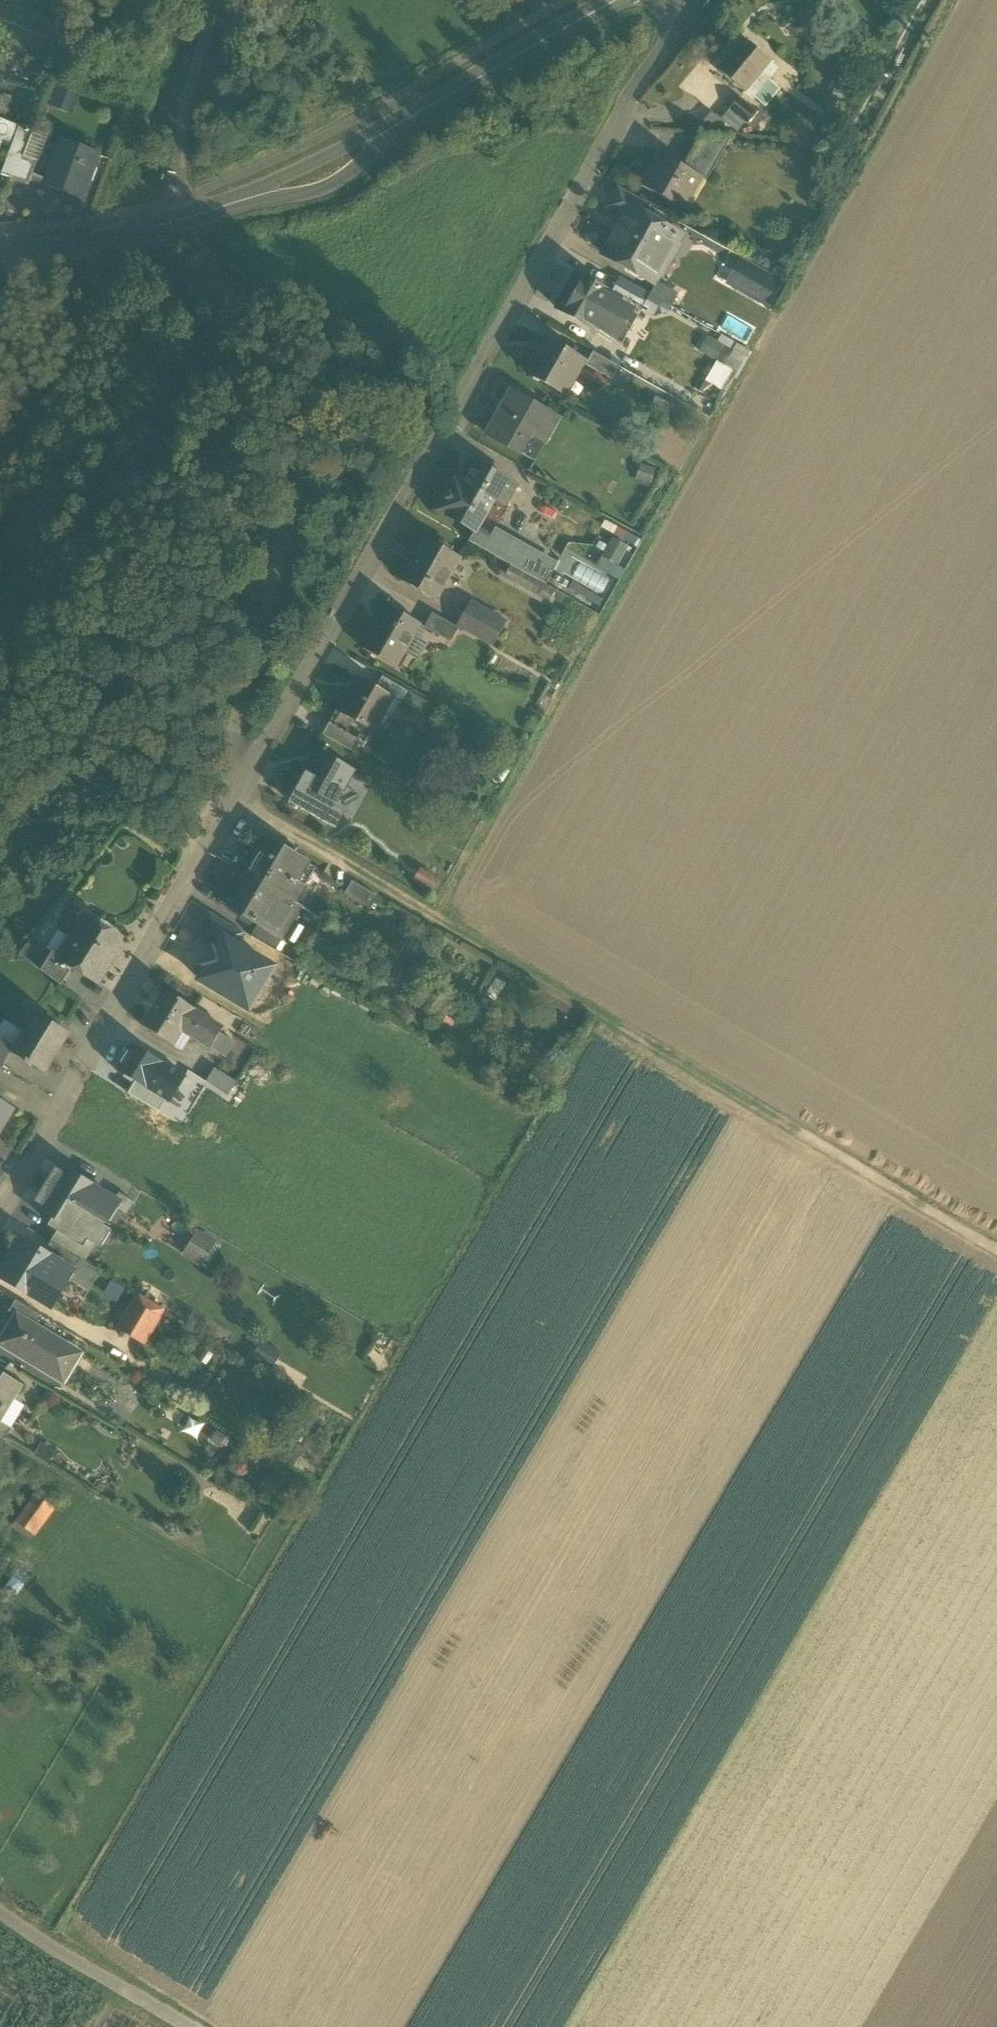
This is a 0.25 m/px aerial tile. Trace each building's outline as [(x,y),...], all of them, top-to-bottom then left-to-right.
[(64,38),(71,20),(47,10),(40,28),(64,38)] [(718,72),(744,93),(769,62),(743,41),(718,72)] [(76,94),(55,86),(49,101),(70,109),(76,94)] [(729,109),(748,125),(756,114),(738,99),(729,109)] [(19,126),(0,119),(0,137),(4,138),(3,141),(12,144),(19,126)] [(23,156),(32,131),(19,126),(12,144),(1,175),(14,180),(23,156)] [(32,131),(23,156),(37,161),(38,162),(47,136),(32,131)] [(684,163),(709,177),(731,137),(700,135),(684,163)] [(47,180),(83,193),(97,154),(61,141),(47,180)] [(641,187),(678,208),(697,175),(660,154),(641,187)] [(14,180),(28,185),(37,161),(23,156),(14,180)] [(629,207),(644,216),(650,206),(619,188),(612,200),(628,209),(629,207)] [(603,254),(651,282),(678,235),(656,223),(655,220),(651,217),(648,218),(644,216),(629,207),(628,209),(603,254)] [(737,258),(725,285),(772,305),(784,278),(737,258)] [(627,310),(609,300),(612,295),(576,275),(557,309),(593,329),(595,324),(614,334),(627,310)] [(657,282),(650,294),(620,277),(614,289),(649,310),(655,298),(671,307),(678,294),(657,282)] [(718,339),(708,335),(700,351),(720,360),(717,366),(735,375),(748,346),(721,334),(718,339)] [(526,373),(562,393),(581,360),(545,339),(544,340),(547,342),(539,355),(537,354),(526,373)] [(586,365),(612,380),(619,367),(593,352),(586,365)] [(486,435),(518,453),(529,433),(545,442),(558,419),(511,392),(486,435)] [(474,532),(475,532),(478,528),(494,499),(504,504),(514,486),(505,481),(476,464),(463,487),(457,498),(449,493),(438,511),(474,532)] [(455,483),(449,493),(457,498),(463,487),(455,483)] [(469,543),(529,576),(540,555),(495,530),(491,536),(478,528),(475,532),(474,532),(469,543)] [(619,579),(626,567),(619,563),(629,545),(614,537),(597,567),(619,579)] [(426,539),(412,564),(414,565),(428,540),(426,539)] [(401,582),(435,601),(459,558),(428,540),(414,565),(412,564),(401,582)] [(557,565),(540,555),(529,576),(545,585),(557,565)] [(459,628),(490,646),(504,622),(472,604),(459,628)] [(363,650),(395,668),(402,656),(418,627),(420,625),(387,606),(381,618),(383,619),(371,640),(369,638),(363,650)] [(424,628),(450,643),(459,628),(432,613),(424,628)] [(426,631),(418,627),(402,656),(416,664),(427,645),(420,642),(426,631)] [(376,689),(400,703),(401,701),(407,691),(383,677),(376,689)] [(358,679),(351,692),(354,693),(361,681),(358,679)] [(351,692),(340,711),(337,709),(328,725),(360,743),(365,746),(373,731),(368,728),(379,710),(384,713),(392,698),(376,689),(361,681),(354,693),(351,692)] [(401,701),(421,711),(426,702),(407,691),(401,701)] [(400,703),(392,698),(384,713),(392,718),(400,703)] [(368,728),(373,731),(384,713),(379,710),(368,728)] [(322,736),(354,753),(360,743),(328,725),(322,736)] [(297,789),(328,807),(329,805),(350,768),(318,750),(316,755),(313,753),(303,772),(305,774),(297,789)] [(355,771),(350,768),(329,805),(334,809),(355,771)] [(289,803),(335,829),(344,814),(334,809),(329,805),(328,807),(297,789),(289,803)] [(267,840),(247,875),(295,903),(304,908),(324,874),(294,856),(295,855),(284,848),(283,850),(267,840)] [(420,868),(412,881),(431,892),(438,879),(420,868)] [(276,936),(277,934),(286,918),(295,903),(247,875),(228,907),(258,925),(276,936)] [(344,894),(370,909),(377,897),(352,882),(344,894)] [(211,913),(198,935),(218,948),(224,938),(235,944),(242,932),(211,913)] [(72,967),(98,983),(107,968),(106,961),(117,943),(115,935),(84,916),(71,938),(60,956),(60,957),(57,962),(70,970),(72,967)] [(303,929),(286,918),(277,934),(284,939),(294,945),(303,929)] [(251,937),(276,952),(284,939),(277,934),(276,936),(258,925),(251,937)] [(58,930),(46,949),(51,952),(52,952),(60,956),(71,938),(58,930)] [(208,966),(200,980),(239,1003),(251,982),(260,988),(273,967),(235,944),(224,938),(218,948),(215,953),(212,951),(204,964),(208,966)] [(19,955),(40,970),(51,952),(46,949),(44,948),(35,947),(29,943),(19,955)] [(40,970),(61,985),(70,970),(57,962),(60,957),(60,956),(52,952),(51,952),(40,970)] [(142,1026),(173,1045),(181,1031),(194,1010),(195,1010),(165,990),(142,1026)] [(191,1037),(210,1048),(220,1033),(223,1028),(194,1010),(181,1031),(191,1037)] [(30,1064),(44,1072),(67,1034),(36,1014),(25,1032),(15,1050),(13,1053),(26,1061),(25,1062),(29,1065),(30,1064)] [(0,1029),(0,1042),(15,1050),(25,1032),(5,1020),(0,1029)] [(181,1031),(173,1045),(182,1051),(191,1037),(181,1031)] [(220,1033),(210,1048),(226,1058),(236,1043),(220,1033)] [(1,1069),(10,1052),(13,1053),(15,1050),(0,1042),(0,1068),(1,1069)] [(132,1044),(116,1070),(135,1081),(166,1100),(170,1102),(186,1076),(132,1044)] [(206,1082),(227,1095),(236,1082),(215,1068),(206,1082)] [(128,1093),(159,1112),(166,1100),(135,1081),(128,1093)] [(13,1108),(0,1100),(0,1130),(13,1108)] [(86,1237),(96,1243),(105,1229),(100,1226),(105,1219),(116,1201),(115,1200),(62,1169),(59,1173),(56,1171),(37,1201),(41,1203),(38,1208),(55,1218),(51,1226),(58,1230),(82,1244),(86,1237)] [(116,1201),(105,1219),(110,1222),(118,1209),(126,1214),(134,1202),(119,1193),(115,1200),(116,1201)] [(202,1266),(218,1241),(197,1228),(181,1253),(202,1266)] [(105,1229),(96,1243),(102,1246),(110,1232),(105,1229)] [(58,1230),(50,1242),(74,1256),(82,1244),(58,1230)] [(80,1259),(85,1262),(96,1243),(86,1237),(82,1244),(74,1256),(80,1259)] [(29,1294),(25,1291),(29,1286),(47,1255),(44,1253),(20,1239),(0,1272),(0,1277),(29,1294)] [(80,1259),(74,1256),(50,1242),(44,1253),(47,1255),(73,1271),(80,1259)] [(47,1255),(29,1286),(54,1301),(72,1272),(73,1271),(47,1255)] [(74,1273),(70,1279),(89,1291),(100,1272),(85,1262),(80,1259),(73,1271),(72,1272),(74,1273)] [(104,1295),(117,1302),(125,1289),(112,1281),(104,1295)] [(50,1307),(54,1301),(29,1286),(25,1291),(29,1294),(50,1307)] [(139,1295),(133,1306),(157,1320),(163,1309),(139,1295)] [(16,1315),(35,1326),(41,1316),(16,1301),(9,1312),(16,1317),(16,1315)] [(120,1328),(144,1343),(157,1320),(133,1306),(120,1328)] [(63,1383),(81,1354),(35,1326),(16,1315),(16,1317),(0,1342),(0,1345),(63,1383)] [(273,1369),(282,1348),(260,1339),(252,1360),(273,1369)] [(12,1398),(20,1385),(0,1373),(0,1417),(12,1398)] [(12,1429),(26,1406),(20,1403),(12,1398),(0,1417),(0,1422),(12,1429)] [(5,1441),(12,1429),(0,1422),(0,1438),(5,1441)] [(16,1522),(34,1535),(53,1508),(36,1495),(16,1522)]
